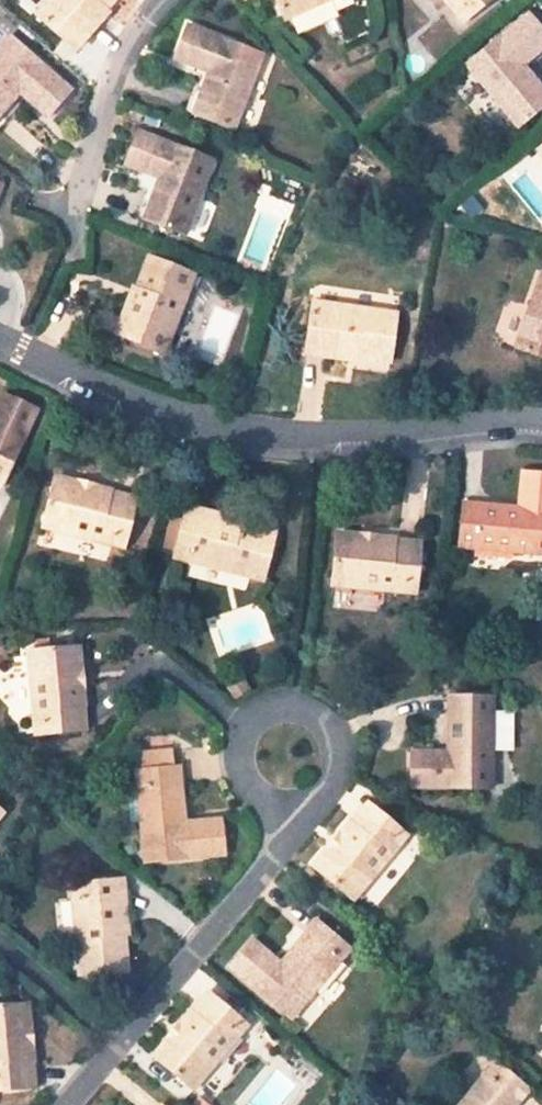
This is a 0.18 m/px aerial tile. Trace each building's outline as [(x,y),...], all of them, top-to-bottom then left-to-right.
[(34,16),(66,43),(98,4),(104,10),(112,0),(46,0),(34,16)] [(284,17),(319,0),(276,0),(284,17)] [(463,23),(490,0),(444,0),(463,23)] [(467,64),(518,124),(541,103),(541,84),(514,52),(527,41),(535,50),(541,44),(541,30),(527,13),(467,64)] [(187,25),(173,57),(190,64),(195,52),(212,58),(190,111),(232,128),(261,54),(187,25)] [(0,45),(0,110),(25,83),(37,93),(29,101),(45,115),(68,90),(8,36),(0,45)] [(212,154),(138,123),(124,155),(142,162),(147,151),(164,158),(143,211),(184,227),(212,154)] [(195,269),(146,254),(136,288),(146,290),(133,337),(171,348),(195,269)] [(523,347),(541,353),(541,285),(523,347)] [(401,304),(318,295),(314,336),(361,342),(360,352),(395,354),(401,304)] [(2,484),(36,410),(7,396),(0,409),(0,418),(7,421),(1,434),(0,434),(0,483),(2,484)] [(527,476),(524,499),(536,500),(534,514),(468,506),(461,550),(541,560),(541,477),(527,476)] [(133,499),(52,479),(40,529),(121,549),(133,499)] [(238,534),(187,522),(177,562),(265,583),(277,534),(240,526),(238,534)] [(421,544),(340,537),(334,587),(417,595),(421,544)] [(86,652),(37,653),(40,736),(90,734),(86,652)] [(496,700),(454,700),(451,767),(439,767),(439,757),(416,756),(415,791),(493,794),(496,700)] [(186,775),(141,777),(147,871),(229,864),(226,828),(202,830),(203,843),(191,843),(186,775)] [(411,845),(374,812),(320,875),(357,907),(411,845)] [(116,885),(75,889),(82,979),(132,975),(129,939),(120,939),(116,885)] [(356,958),(321,927),(277,977),(268,970),(275,962),(257,946),(234,973),(296,1026),(356,958)] [(251,1036),(211,1002),(158,1066),(196,1099),(251,1036)] [(0,1014),(0,1097),(34,1095),(28,1013),(0,1014)] [(498,1077),(474,1104),(530,1104),(498,1077)]
